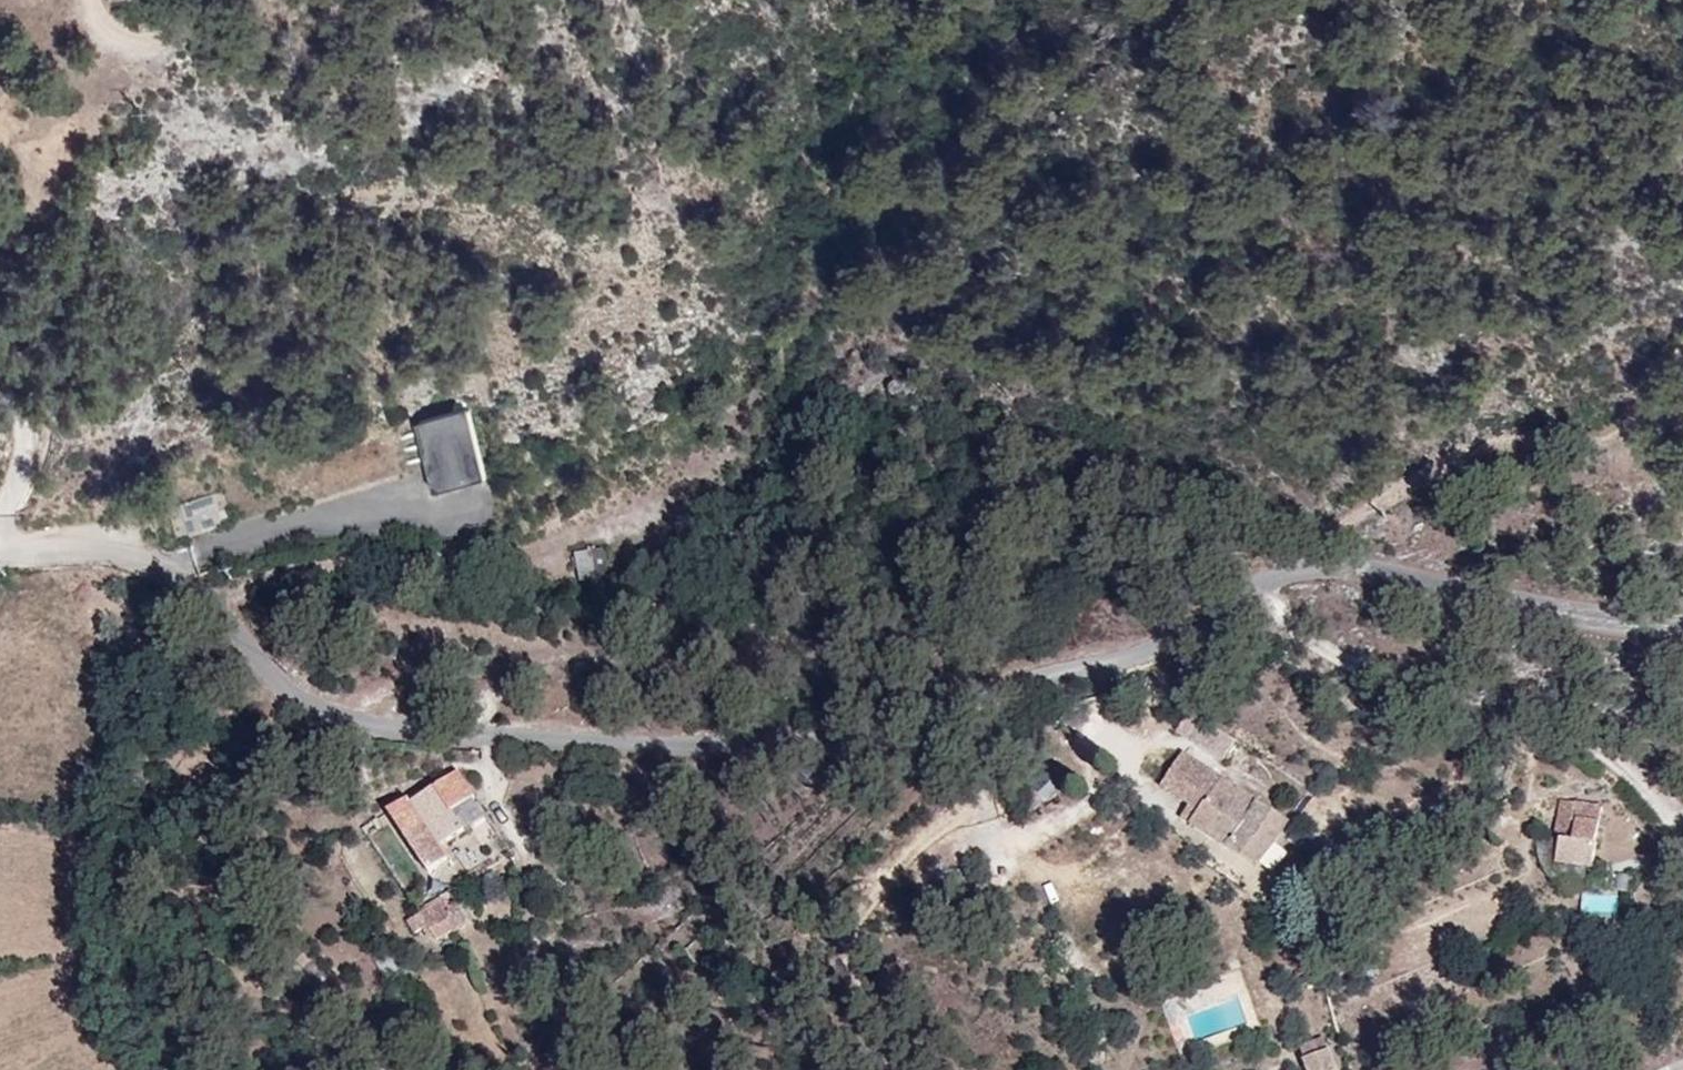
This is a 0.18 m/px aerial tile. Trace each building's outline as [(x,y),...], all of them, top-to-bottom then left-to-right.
[(470,412),(415,428),(440,497),(488,481),(470,412)] [(178,505),(186,536),(228,524),(220,494),(178,505)] [(571,550),(576,580),(607,574),(602,545),(571,550)] [(1296,823),(1184,747),(1151,792),(1256,882),(1296,823)] [(467,769),(392,815),(432,884),(491,815),(467,769)] [(1607,805),(1553,803),(1543,876),(1588,880),(1607,805)] [(425,948),(469,922),(450,891),(406,917),(425,948)] [(1616,915),(1616,892),(1580,892),(1580,915),(1616,915)] [(1304,1069),(1339,1069),(1332,1046),(1300,1057),(1304,1069)]
